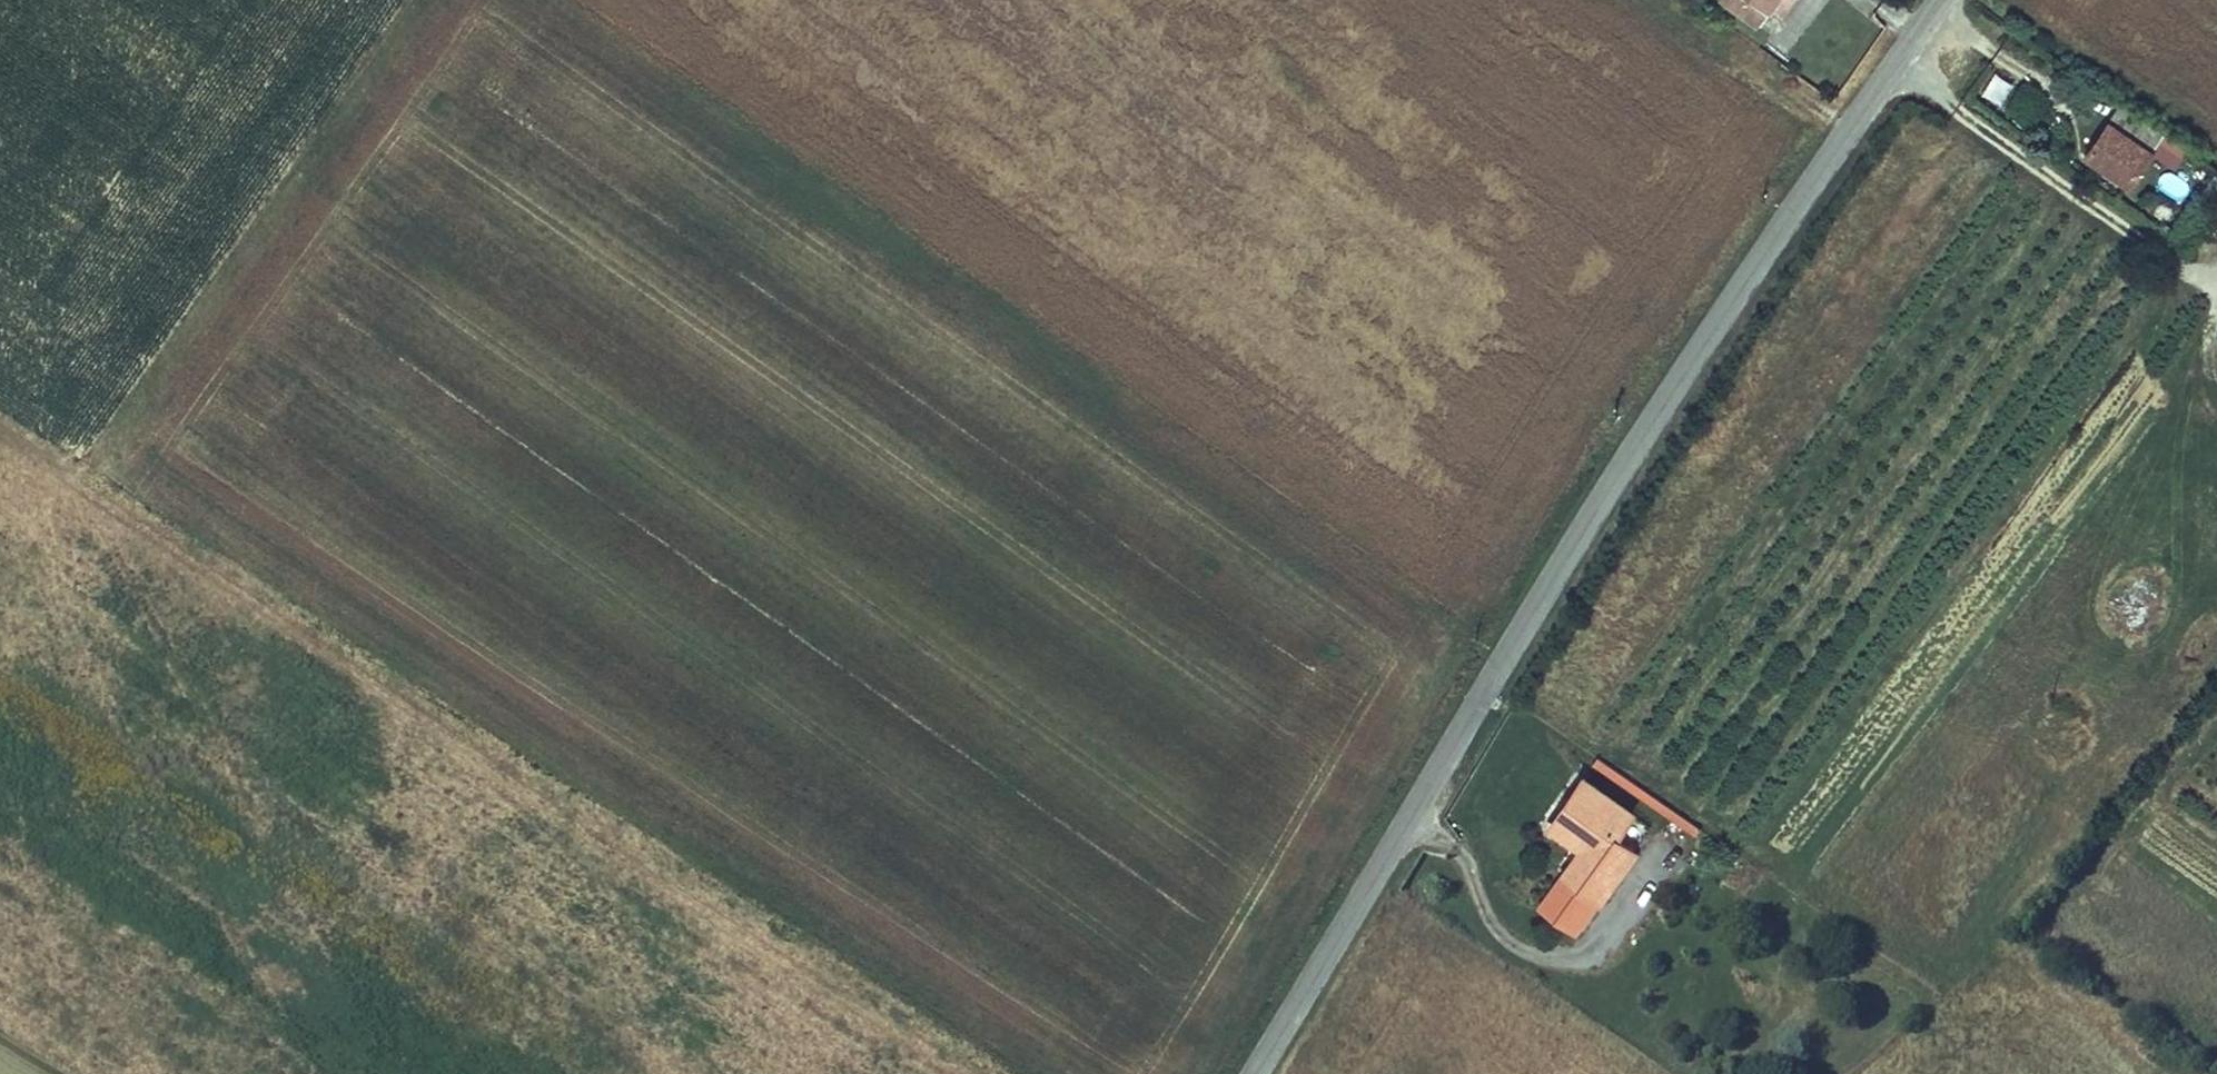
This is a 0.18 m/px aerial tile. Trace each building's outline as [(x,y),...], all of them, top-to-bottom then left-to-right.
[(1717,1),(1769,36),(1793,0),(1717,0),(1717,1)] [(2127,110),(2086,80),(2052,132),(2093,159),(2127,110)] [(2176,167),(2185,148),(2162,137),(2153,156),(2176,167)] [(1580,774),(1565,796),(1575,803),(1590,781),(1580,774)] [(1575,803),(1565,796),(1547,823),(1579,845),(1541,901),(1576,925),(1593,900),(1628,848),(1610,836),(1630,807),(1590,781),(1575,803)] [(1628,848),(1593,900),(1603,907),(1639,856),(1628,848)]
